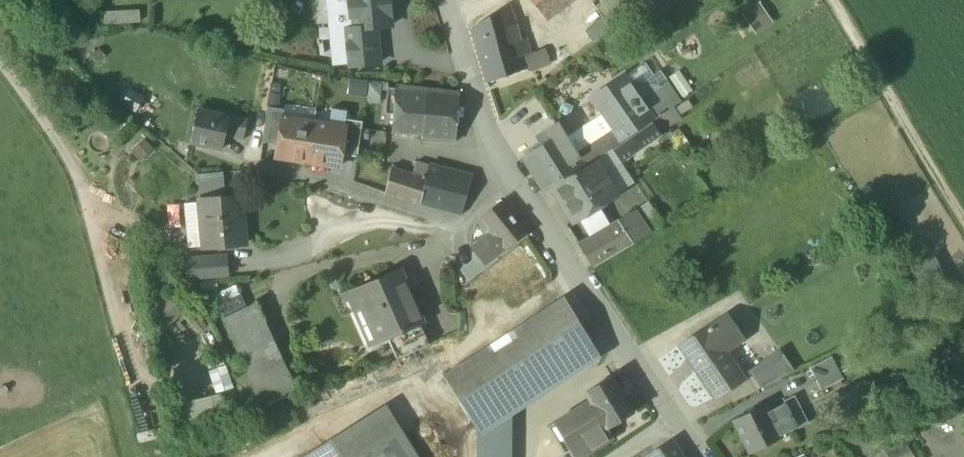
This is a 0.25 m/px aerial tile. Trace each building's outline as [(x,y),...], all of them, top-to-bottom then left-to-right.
[(354,28),(353,17),(349,13),(348,3),(351,0),(327,0),(331,32),(345,31),(345,29),(354,28)] [(348,3),(349,13),(353,17),(354,28),(355,30),(375,28),(390,26),(389,11),(391,11),(390,0),(351,0),(348,3)] [(547,21),(572,0),(530,0),(547,21)] [(603,18),(611,29),(612,30),(649,0),(606,0),(596,9),(603,18)] [(774,22),(760,0),(758,0),(741,11),(755,33),(774,22)] [(508,4),(480,23),(490,49),(520,39),(508,4)] [(140,21),(139,7),(103,9),(103,23),(140,21)] [(593,42),(611,29),(603,18),(585,31),(593,42)] [(527,69),(524,59),(523,55),(528,54),(531,53),(526,37),(520,39),(490,49),(480,23),(472,27),(471,30),(487,83),(527,69)] [(348,62),(348,66),(379,63),(375,28),(355,30),(354,28),(345,29),(345,31),(348,62)] [(333,63),(348,62),(345,31),(331,32),(333,63)] [(623,77),(608,88),(599,94),(605,102),(598,107),(603,114),(614,130),(612,131),(621,143),(621,144),(652,122),(674,108),(660,87),(640,101),(626,81),(623,77)] [(367,100),(381,100),(381,82),(349,81),(349,91),(367,92),(367,100)] [(660,87),(674,108),(681,103),(667,81),(662,84),(626,81),(640,101),(660,87)] [(392,132),(423,135),(427,91),(396,88),(388,88),(386,110),(394,111),(392,132)] [(458,94),(427,91),(423,135),(423,138),(454,141),(458,94)] [(592,98),(598,107),(605,102),(599,94),(592,98)] [(262,142),(278,145),(282,118),(283,118),(284,110),(267,107),(267,111),(262,142)] [(681,117),(674,108),(652,122),(653,123),(659,132),(681,117)] [(190,141),(222,149),(226,132),(244,136),(247,121),(197,110),(190,141)] [(566,138),(576,155),(612,131),(614,130),(603,114),(566,138)] [(276,157),(308,162),(314,123),(283,118),(282,118),(278,145),(276,157)] [(341,155),(357,157),(362,122),(346,119),(344,127),(345,128),(341,155)] [(344,127),(314,123),(308,162),(339,167),(341,155),(345,128),(344,127)] [(614,150),(621,161),(660,133),(659,132),(653,123),(614,150)] [(540,136),(546,144),(563,134),(557,125),(540,136)] [(576,155),(584,168),(590,164),(595,161),(621,143),(612,131),(576,155)] [(661,135),(660,133),(621,161),(621,162),(661,135)] [(141,134),(127,147),(141,161),(154,148),(141,134)] [(543,190),(554,184),(584,168),(576,155),(566,138),(563,134),(546,144),(523,158),(543,190)] [(590,164),(584,168),(554,184),(564,202),(562,205),(565,210),(570,210),(571,210),(576,219),(582,215),(602,203),(616,194),(595,161),(590,164)] [(385,193),(420,205),(429,166),(416,162),(413,175),(391,168),(385,193)] [(420,205),(460,215),(472,176),(429,165),(429,166),(420,205)] [(196,175),(197,189),(224,187),(222,172),(200,174),(196,175)] [(199,200),(199,202),(202,233),(204,247),(204,248),(245,244),(243,224),(240,224),(238,197),(199,200)] [(634,210),(649,234),(667,223),(652,199),(634,210)] [(186,235),(202,233),(199,202),(183,203),(186,235)] [(480,218),(491,232),(506,250),(526,235),(500,202),(480,218)] [(582,215),(593,234),(613,222),(602,203),(582,215)] [(613,222),(593,234),(609,257),(649,234),(634,210),(613,222)] [(484,267),(506,250),(491,232),(470,247),(484,267)] [(188,248),(204,247),(202,233),(186,235),(188,248)] [(593,267),(609,257),(593,234),(578,243),(593,267)] [(187,260),(189,279),(227,276),(225,257),(187,260)] [(358,290),(379,339),(387,336),(416,323),(422,321),(400,271),(358,290)] [(217,303),(224,318),(246,308),(239,293),(217,303)] [(443,376),(475,427),(477,426),(501,410),(529,392),(569,366),(574,374),(600,357),(575,315),(564,297),(443,376)] [(257,303),(246,308),(224,318),(262,403),(295,388),(257,303)] [(695,369),(715,398),(725,391),(740,381),(739,380),(718,349),(739,334),(726,315),(682,345),(698,367),(695,369)] [(387,336),(397,358),(404,355),(426,345),(416,323),(387,336)] [(725,391),(733,403),(760,389),(790,372),(777,351),(747,372),(748,374),(739,380),(740,381),(725,391)] [(810,369),(821,391),(844,380),(832,357),(810,369)] [(215,391),(233,386),(226,363),(208,368),(215,391)] [(590,402),(606,429),(607,429),(634,412),(612,377),(584,393),(590,402)] [(179,400),(184,424),(223,416),(219,393),(179,400)] [(576,456),(579,456),(612,437),(607,429),(606,429),(590,402),(556,423),(576,456)] [(736,422),(750,451),(796,427),(785,404),(767,413),(764,408),(736,422)] [(345,456),(416,456),(385,406),(334,438),(345,456)] [(501,410),(477,426),(477,456),(501,456),(501,410)] [(334,438),(304,456),(345,456),(334,438)] [(888,456),(902,456),(910,451),(903,441),(885,453),(888,456)] [(671,444),(651,456),(680,456),(671,444)]
